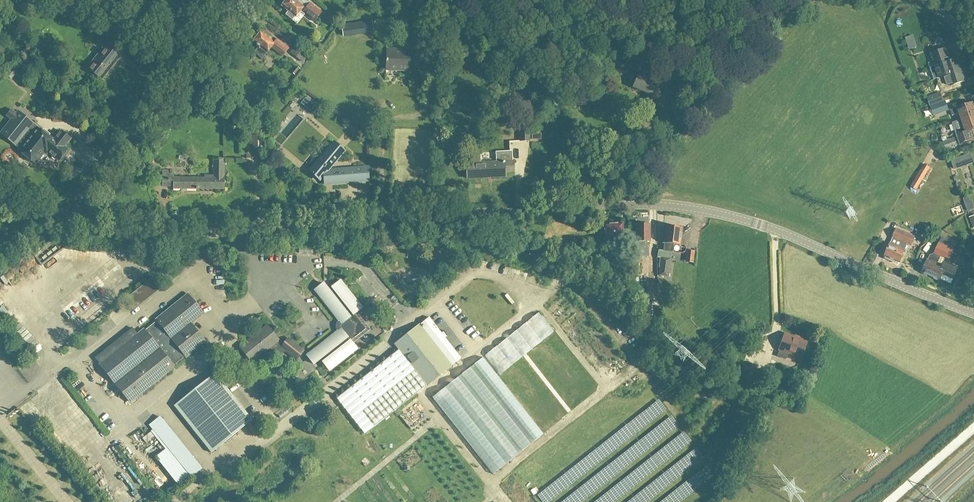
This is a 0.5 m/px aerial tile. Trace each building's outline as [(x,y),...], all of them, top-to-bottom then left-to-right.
[(282,5),(289,11),(286,14),(292,19),(295,16),(296,17),(299,13),(300,11),(302,12),(305,14),(314,22),(318,17),(322,12),(309,2),(305,7),(298,2),(296,0),(286,0),(282,5)] [(372,21),(341,25),(343,36),(373,32),(372,21)] [(289,48),(266,30),(264,33),(261,31),(253,41),(259,46),(254,52),(261,58),(266,52),(266,53),(271,47),(282,56),(289,48)] [(432,43),(432,30),(418,30),(418,43),(432,43)] [(113,65),(123,52),(108,41),(87,67),(101,78),(113,64),(113,65)] [(298,43),(290,52),(303,62),(310,53),(298,43)] [(409,71),(410,49),(386,48),(384,70),(409,71)] [(935,66),(930,68),(934,79),(935,79),(939,77),(939,76),(961,68),(958,58),(949,61),(948,57),(949,57),(946,48),(931,53),(934,62),(936,61),(937,65),(935,66)] [(296,65),(291,71),(295,74),(300,68),(296,65)] [(652,95),(658,81),(666,84),(671,74),(663,70),(659,77),(651,73),(652,71),(642,66),(633,86),(652,95)] [(961,68),(939,76),(939,77),(945,92),(961,86),(960,83),(965,81),(961,68)] [(15,83),(19,75),(12,71),(8,79),(15,83)] [(930,105),(943,101),(943,98),(941,93),(927,97),(930,105)] [(306,97),(300,104),(311,114),(318,107),(306,97)] [(934,116),(949,110),(946,103),(950,102),(949,100),(930,107),(934,116)] [(972,101),(956,107),(949,109),(951,115),(958,113),(960,119),(973,114),(973,107),(972,101)] [(287,114),(300,114),(299,105),(287,105),(287,114)] [(64,146),(71,138),(61,130),(54,139),(37,126),(34,130),(30,127),(33,123),(17,111),(16,112),(11,109),(6,115),(11,119),(0,132),(19,147),(18,149),(35,163),(44,152),(46,154),(48,152),(59,160),(62,155),(64,157),(68,151),(67,150),(68,148),(64,146)] [(960,119),(954,121),(958,133),(961,144),(973,140),(973,114),(960,119)] [(528,141),(529,124),(519,124),(519,141),(528,141)] [(280,145),(285,139),(279,134),(274,140),(280,145)] [(258,158),(256,136),(244,137),(245,159),(258,158)] [(955,138),(943,142),(945,148),(945,149),(957,145),(955,138)] [(328,170),(344,151),(333,142),(309,171),(319,180),(324,175),(324,184),(368,180),(367,166),(328,170)] [(224,189),(225,175),(223,175),(224,159),(212,159),(212,175),(204,175),(204,177),(173,177),(173,170),(161,170),(161,186),(172,187),(172,189),(224,189)] [(514,170),(514,160),(466,163),(467,178),(505,175),(505,171),(514,170)] [(924,163),(911,187),(917,190),(930,167),(924,163)] [(961,205),(951,208),(954,216),(964,212),(961,205)] [(649,241),(649,223),(636,223),(636,241),(634,241),(634,249),(645,248),(645,246),(648,246),(648,241),(649,241)] [(622,240),(621,224),(604,225),(605,241),(615,240),(616,251),(632,250),(631,242),(630,242),(630,239),(622,240)] [(679,246),(682,228),(665,226),(663,244),(664,244),(663,251),(672,252),(673,245),(679,246)] [(905,250),(907,244),(911,245),(914,237),(896,229),(892,237),(893,237),(890,243),(884,256),(886,256),(885,258),(897,263),(898,261),(899,262),(905,250)] [(948,262),(953,249),(956,242),(942,236),(934,254),(930,255),(928,260),(927,260),(922,272),(934,277),(934,278),(937,280),(938,279),(940,280),(942,274),(953,279),(958,267),(948,262)] [(668,277),(671,259),(657,257),(657,267),(659,267),(658,275),(668,277)] [(0,278),(0,292),(9,289),(5,277),(0,278)] [(133,310),(160,288),(152,278),(124,300),(133,310)] [(352,344),(370,330),(356,312),(362,307),(341,280),(332,287),(329,290),(324,283),(315,290),(339,320),(337,322),(336,323),(336,325),(336,327),(336,329),(337,331),(307,355),(314,364),(321,358),(323,361),(330,370),(357,349),(352,344)] [(173,365),(185,355),(187,357),(205,342),(190,323),(203,313),(187,294),(156,319),(158,321),(145,331),(144,329),(138,334),(133,327),(95,358),(130,402),(174,367),(173,365)] [(658,302),(648,302),(648,321),(658,321),(658,302)] [(539,313),(502,342),(485,355),(500,374),(553,331),(539,313)] [(427,385),(461,358),(429,317),(419,325),(410,332),(395,344),(399,349),(346,391),(374,426),(426,385),(427,385)] [(283,345),(267,325),(240,347),(252,361),(268,349),(270,351),(282,353),(285,350),(296,359),(303,350),(288,338),(283,345)] [(565,329),(605,384),(628,367),(615,349),(603,358),(598,351),(593,354),(587,347),(585,348),(579,341),(577,343),(566,328),(565,329)] [(801,358),(807,342),(784,334),(778,350),(779,350),(777,356),(786,359),(788,353),(801,358)] [(484,357),(447,386),(430,399),(490,474),(543,432),(484,357)] [(766,373),(750,367),(746,381),(747,381),(744,388),(757,392),(759,386),(761,386),(766,373)] [(252,420),(232,395),(215,373),(174,405),(211,452),(252,420)] [(704,411),(688,423),(697,435),(714,423),(704,411)] [(404,422),(412,416),(408,412),(400,418),(404,422)] [(103,424),(107,432),(116,427),(112,420),(103,424)] [(166,452),(156,459),(179,490),(202,473),(165,423),(152,432),(166,452)] [(144,426),(140,429),(146,436),(150,432),(144,426)]
